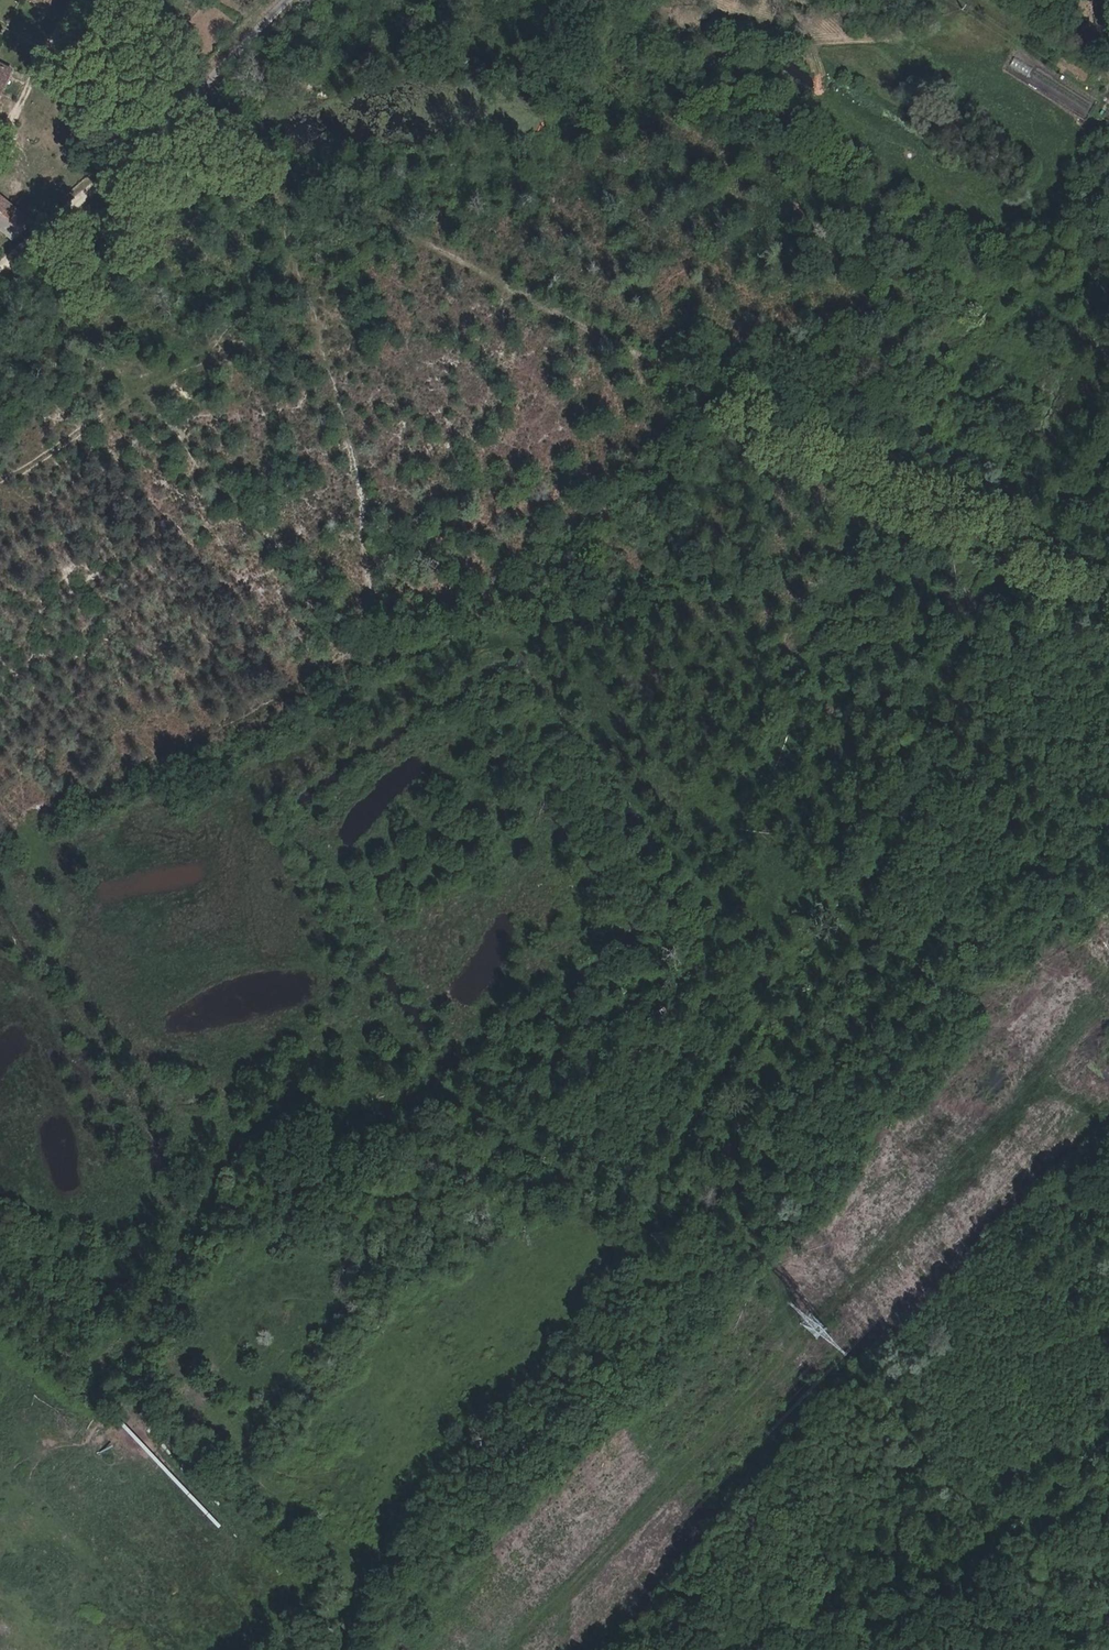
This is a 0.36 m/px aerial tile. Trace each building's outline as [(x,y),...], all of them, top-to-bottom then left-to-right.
[(3,252),(26,233),(0,210),(0,250),(3,252)]
